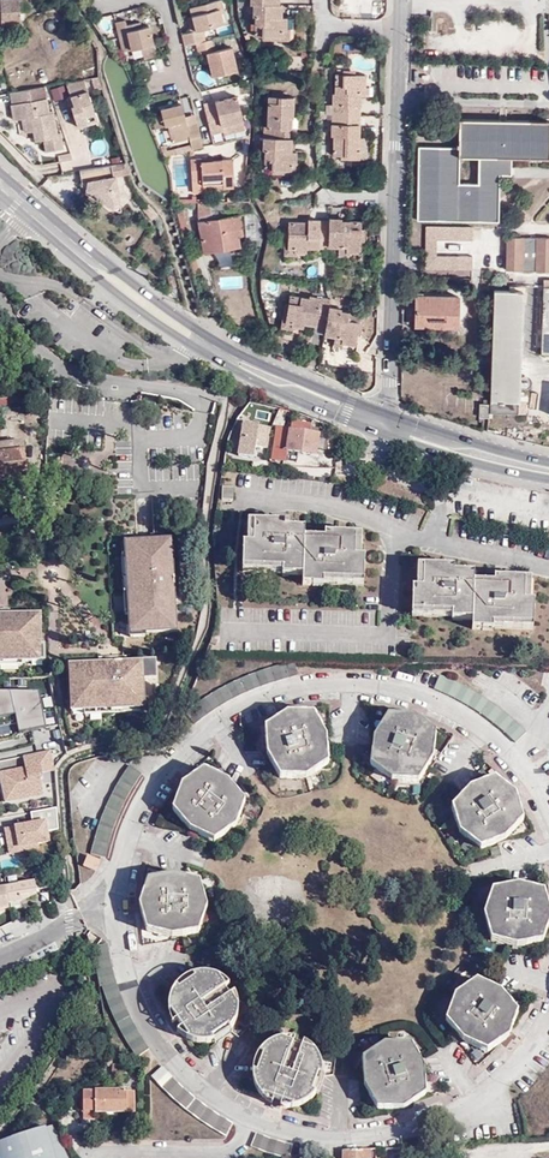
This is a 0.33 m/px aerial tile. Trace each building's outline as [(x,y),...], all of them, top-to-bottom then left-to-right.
[(20,22),(19,0),(0,0),(0,23),(20,22)] [(185,44),(196,42),(204,40),(202,29),(222,24),(219,9),(223,8),(221,0),(219,0),(191,6),(196,29),(182,32),(185,44)] [(349,15),(367,15),(367,2),(349,2),(349,15)] [(279,4),(252,4),(252,16),(254,16),(254,34),(261,35),(283,36),(283,30),(286,30),(286,29),(287,17),(282,17),(282,4),(279,4)] [(124,50),(143,46),(155,44),(151,25),(143,27),(140,28),(138,22),(129,24),(127,19),(118,21),(124,50)] [(283,36),(261,35),(261,39),(289,41),(290,28),(286,29),(286,30),(283,30),(283,36)] [(214,51),(211,38),(204,40),(196,42),(198,54),(201,53),(205,53),(208,62),(211,75),(234,70),(229,47),(214,51)] [(145,58),(157,54),(155,44),(143,46),(145,58)] [(332,93),(331,115),(361,116),(361,96),(361,89),(365,89),(365,87),(365,76),(355,75),(342,75),(335,75),(334,93),(332,93)] [(98,122),(85,81),(67,84),(72,97),(75,107),(72,108),(78,129),(98,122)] [(67,97),(64,84),(49,88),(52,100),(67,97)] [(46,87),(12,91),(14,104),(13,104),(15,120),(25,119),(32,118),(34,131),(35,141),(44,140),(45,151),(63,149),(60,133),(57,133),(54,111),(50,112),(46,87)] [(204,106),(210,131),(222,129),(221,123),(242,118),(236,94),(215,99),(216,103),(204,106)] [(288,117),(292,117),(293,97),(267,96),(266,127),(263,127),(263,137),(292,138),(296,138),(297,128),(288,127),(288,117)] [(192,147),(203,145),(198,122),(187,124),(185,114),(182,103),(161,108),(162,113),(165,124),(168,123),(171,140),(190,136),(192,147)] [(198,122),(195,112),(185,114),(187,124),(198,122)] [(165,124),(162,113),(154,115),(156,125),(165,124)] [(361,116),(331,115),(330,136),(333,136),(332,154),(339,155),(360,156),(360,149),(363,150),(364,147),(364,138),(360,137),(361,116)] [(297,117),(292,117),(288,117),(288,127),(297,128),(297,117)] [(27,132),(34,131),(32,118),(25,119),(27,132)] [(500,174),(512,175),(511,159),(548,160),(548,122),(460,120),(460,148),(419,147),(417,219),(498,221),(500,174)] [(292,138),(263,137),(262,149),(265,150),(264,169),(272,169),(293,170),(293,164),(296,164),(296,162),(296,152),(291,152),(292,138)] [(165,143),(160,144),(164,154),(175,151),(174,147),(166,149),(165,143)] [(360,156),(339,155),(340,159),(366,160),(367,147),(364,147),(363,150),(360,149),(360,156)] [(69,151),(58,155),(60,162),(72,159),(69,151)] [(200,160),(200,157),(189,158),(191,178),(201,178),(201,182),(222,181),(222,185),(233,184),(231,158),(210,160),(200,160)] [(126,162),(111,165),(113,176),(115,176),(130,173),(126,162)] [(293,170),(272,169),(271,173),(298,175),(299,162),(296,162),(296,164),(293,164),(293,170)] [(172,180),(184,178),(183,163),(170,164),(172,180)] [(111,165),(79,170),(81,182),(88,181),(86,189),(112,207),(120,203),(115,176),(113,176),(111,165)] [(201,178),(191,178),(192,190),(202,190),(202,186),(201,182),(201,178)] [(88,181),(81,182),(79,182),(79,183),(86,189),(88,181)] [(122,211),(120,203),(112,207),(121,212),(122,211)] [(244,235),(240,214),(211,218),(210,203),(185,203),(188,222),(199,221),(204,252),(239,246),(238,236),(244,235)] [(211,218),(240,214),(238,203),(210,203),(211,218)] [(152,219),(157,213),(149,204),(143,209),(152,219)] [(175,210),(185,245),(191,243),(181,205),(175,206),(175,210)] [(329,218),(329,220),(327,247),(338,247),(345,247),(345,253),(347,252),(360,253),(361,222),(341,221),(341,218),(329,218)] [(327,247),(329,220),(307,219),(307,222),(289,222),(289,229),(288,248),(295,248),(294,252),(306,252),(307,248),(327,249),(327,247)] [(425,269),(471,268),(471,253),(434,254),(434,240),(472,239),(472,225),(425,226),(425,269)] [(286,229),(284,255),(296,255),(296,252),(294,252),(295,248),(288,248),(289,229),(286,229)] [(523,237),(506,236),(505,269),(522,269),(523,237)] [(534,237),(534,270),(548,270),(548,238),(534,237)] [(347,256),(347,252),(345,253),(345,247),(338,247),(337,255),(347,256)] [(216,253),(220,267),(233,264),(229,249),(216,253)] [(242,287),(241,275),(219,277),(220,289),(242,287)] [(543,285),(541,353),(548,353),(548,285),(543,285)] [(303,323),(325,327),(329,306),(331,294),(329,290),(326,291),(327,299),(309,295),(308,298),(289,295),(288,302),(284,321),(291,323),(290,326),(292,326),(302,327),(303,323)] [(479,402),(477,429),(481,430),(482,418),(488,418),(488,412),(517,413),(522,291),(493,290),(489,399),(482,398),(482,403),(479,402)] [(458,327),(459,296),(414,294),(413,326),(458,327)] [(292,329),(292,326),(290,326),(291,323),(284,321),(288,302),(284,302),(279,328),(292,329)] [(329,306),(325,327),(324,335),(334,336),(340,338),(340,343),(343,343),(354,345),(359,314),(340,310),(341,308),(329,306)] [(340,338),(334,336),(333,345),(342,347),(343,343),(340,343),(340,338)] [(542,394),(535,394),(536,390),(530,390),(530,400),(542,401),(542,394)] [(35,395),(0,400),(0,406),(35,402),(35,395)] [(162,399),(142,395),(141,407),(150,409),(160,411),(162,399)] [(311,432),(311,428),(312,425),(291,422),(290,430),(276,428),(272,460),(285,462),(287,453),(315,456),(318,433),(311,432)] [(240,424),(238,456),(254,457),(255,447),(268,448),(269,425),(240,424)] [(26,479),(22,443),(0,445),(0,483),(26,479)] [(68,453),(58,453),(59,462),(69,462),(68,453)] [(233,488),(222,487),(221,500),(232,501),(233,488)] [(302,576),(304,537),(304,529),(290,528),(290,522),(248,521),(247,544),(243,544),(242,571),(283,573),(283,575),(302,576)] [(324,538),(304,537),(302,576),(302,585),(323,586),(323,583),(362,585),(364,558),(360,557),(361,535),(324,533),(324,538)] [(171,540),(139,541),(140,554),(126,554),(123,555),(126,615),(130,614),(130,623),(145,623),(145,632),(176,630),(175,599),(174,589),(179,589),(178,575),(173,574),(171,540)] [(139,541),(130,542),(128,549),(126,549),(126,554),(140,554),(139,541)] [(452,619),(472,620),(474,582),(474,573),(453,573),(453,567),(417,566),(416,588),(411,588),(411,616),(452,617),(452,619)] [(474,582),(472,620),(471,629),(492,630),(492,629),(531,630),(533,602),(529,601),(530,579),(493,577),(493,583),(474,582)] [(8,615),(9,610),(0,610),(0,624),(7,624),(8,624),(8,615)] [(22,657),(21,660),(30,660),(30,646),(40,646),(40,615),(8,615),(8,624),(7,624),(0,624),(0,657),(22,657)] [(145,623),(130,623),(131,636),(145,635),(145,632),(145,623)] [(30,646),(30,660),(44,660),(43,646),(40,646),(30,646)] [(119,668),(155,663),(155,661),(125,662),(125,657),(110,658),(111,669),(119,668)] [(217,665),(218,658),(204,657),(201,666),(217,665)] [(101,671),(111,669),(110,658),(100,659),(101,664),(101,671)] [(296,675),(293,660),(269,668),(234,682),(214,692),(189,710),(187,716),(194,725),(207,714),(221,705),(238,696),(271,683),(296,675)] [(156,678),(155,663),(119,668),(111,669),(111,672),(101,672),(101,671),(70,675),(71,697),(83,696),(84,707),(144,704),(143,678),(156,678)] [(70,675),(101,671),(101,664),(70,665),(70,675)] [(439,674),(433,688),(457,699),(479,713),(492,722),(515,742),(525,731),(505,713),(488,700),(478,693),(459,683),(439,674)] [(17,721),(9,689),(0,689),(0,725),(17,721)] [(38,689),(9,689),(17,721),(19,730),(57,723),(53,706),(42,708),(38,689)] [(84,710),(84,707),(83,696),(71,697),(72,710),(84,710)] [(144,712),(144,704),(84,707),(84,710),(85,714),(144,712)] [(287,713),(264,728),(266,755),(280,778),(305,779),(328,763),(326,736),(314,713),(287,713)] [(413,716),(388,715),(373,739),(370,764),(389,781),(419,781),(432,759),(435,732),(413,716)] [(24,766),(0,770),(0,783),(3,800),(15,798),(15,794),(40,789),(38,777),(41,777),(40,768),(52,766),(49,749),(22,754),(24,766)] [(141,774),(129,766),(109,800),(100,822),(97,831),(90,854),(105,857),(110,842),(113,830),(120,812),(122,810),(130,794),(135,786),(141,774)] [(203,770),(182,785),(173,811),(191,830),(214,841),(236,825),(243,802),(228,782),(203,770)] [(494,777),(470,787),(452,807),(459,832),(479,849),(506,838),(522,820),(514,793),(494,777)] [(5,828),(9,851),(37,846),(36,842),(47,840),(46,830),(59,828),(57,806),(30,811),(32,823),(5,828)] [(0,855),(0,866),(13,866),(13,854),(0,855)] [(99,860),(87,856),(83,867),(94,871),(99,860)] [(174,875),(147,880),(138,904),(140,909),(146,931),(173,937),(198,931),(206,906),(199,881),(174,875)] [(10,907),(10,904),(22,901),(21,896),(37,894),(37,889),(51,887),(50,878),(19,884),(19,885),(0,888),(0,908),(10,907)] [(493,889),(483,916),(490,940),(517,947),(542,941),(548,922),(548,908),(543,891),(517,884),(493,889)] [(108,944),(90,946),(98,985),(101,984),(108,1004),(120,1030),(135,1054),(149,1047),(142,1038),(133,1023),(126,1007),(119,990),(115,974),(108,944)] [(167,1007),(190,1041),(197,1043),(204,1043),(214,1041),(222,1037),(229,1032),(233,1026),(237,1017),(238,1008),(238,1001),(235,992),(230,995),(224,987),(229,984),(223,979),(213,974),(203,973),(192,974),(184,978),(178,984),(171,991),(169,1000),(167,1007)] [(476,980),(454,994),(444,1021),(462,1041),(486,1051),(509,1036),(517,1011),(500,990),(476,980)] [(181,1036),(190,1041),(167,1007),(167,1012),(169,1019),(172,1025),(176,1031),(181,1036)] [(259,1094),(295,1107),(303,1104),(311,1099),(316,1094),(320,1086),(323,1075),(322,1066),(319,1058),(312,1048),(304,1042),(301,1047),(293,1044),(294,1039),(281,1038),(270,1043),(262,1048),(256,1056),(253,1064),(252,1069),(252,1078),(254,1086),(259,1094)] [(383,1044),(362,1058),(364,1084),(377,1108),(403,1108),(425,1094),(424,1066),(410,1043),(383,1044)] [(163,1065),(161,1066),(152,1076),(177,1101),(199,1119),(226,1136),(233,1123),(217,1114),(193,1095),(183,1087),(163,1065)] [(95,1090),(95,1092),(82,1092),(82,1118),(95,1118),(95,1112),(133,1113),(133,1091),(95,1090)] [(286,1109),(295,1107),(259,1094),(263,1099),(271,1105),(278,1107),(286,1109)] [(12,1157),(67,1157),(65,1152),(53,1127),(12,1139),(3,1155),(12,1157)] [(276,1140),(255,1132),(251,1147),(267,1152),(288,1157),(292,1144),(276,1140)] [(414,1146),(389,1148),(389,1157),(408,1157),(408,1155),(414,1155),(414,1146)] [(370,1149),(342,1151),(342,1157),(370,1157),(370,1149)]
